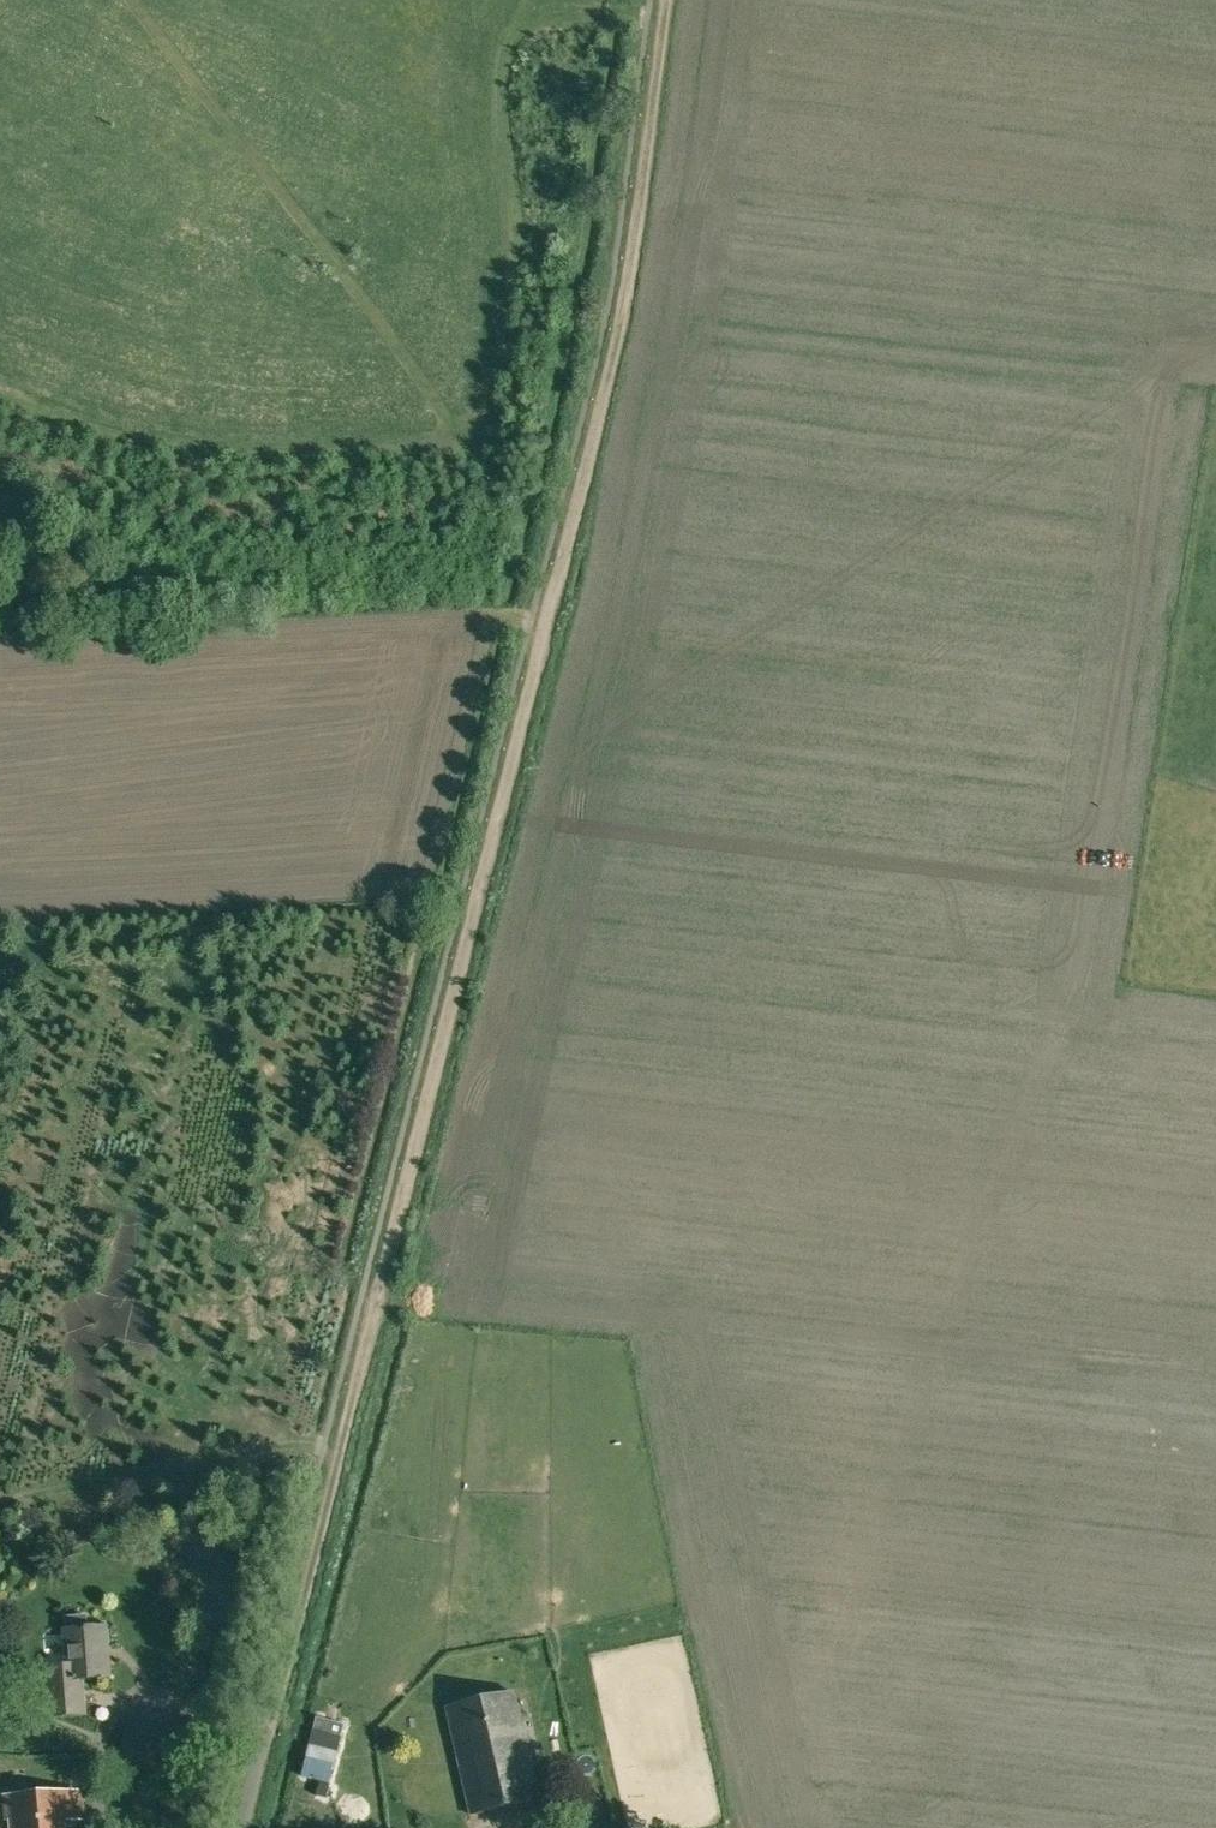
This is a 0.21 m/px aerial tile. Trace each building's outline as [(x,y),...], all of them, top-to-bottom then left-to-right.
[(88,1614),(64,1616),(68,1664),(46,1666),(51,1716),(85,1713),(82,1679),(111,1677),(106,1626),(89,1627),(88,1614)] [(447,1706),(472,1815),(542,1799),(526,1730),(521,1731),(512,1692),(447,1706)] [(74,1819),(78,1819),(75,1789),(3,1796),(6,1827),(74,1827),(74,1819)]
